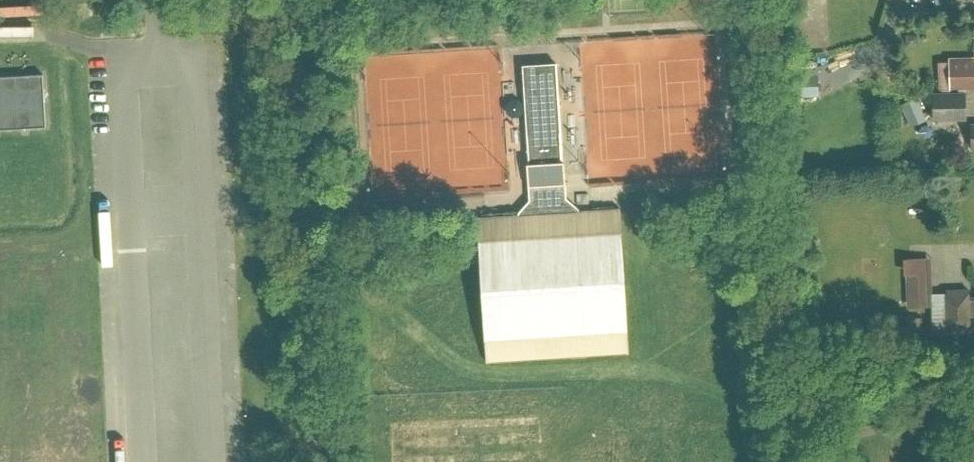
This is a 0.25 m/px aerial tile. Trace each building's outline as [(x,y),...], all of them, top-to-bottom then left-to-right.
[(973,62),(950,63),(951,88),(973,88),(973,61),(973,62)] [(629,353),(620,208),(613,208),(579,210),(579,209),(566,198),(565,184),(566,184),(564,161),(562,161),(556,63),(523,65),(529,163),(527,163),(529,187),(530,200),(519,213),(519,214),(488,216),(478,217),(487,362),(629,353)] [(817,73),(789,74),(789,98),(818,97),(817,73)] [(46,127),(43,74),(0,77),(0,129),(46,127)] [(966,92),(934,93),(934,118),(966,117),(966,92)] [(902,102),(910,123),(926,117),(917,96),(902,102)] [(969,297),(969,289),(948,290),(948,293),(933,294),(934,332),(970,332),(969,315),(973,315),(973,297),(969,297)]
